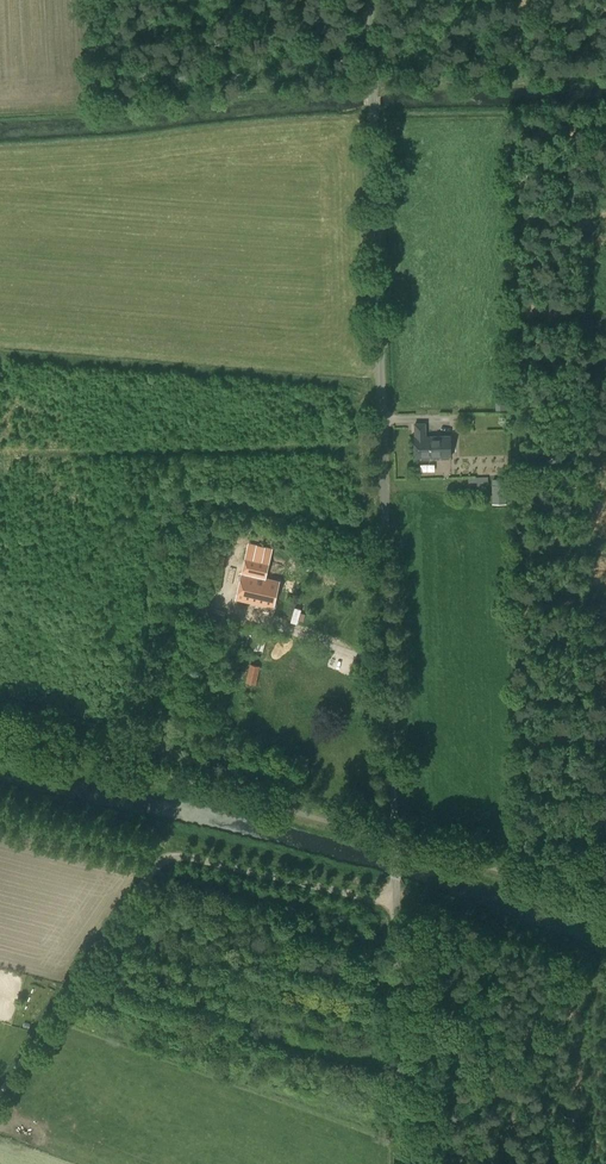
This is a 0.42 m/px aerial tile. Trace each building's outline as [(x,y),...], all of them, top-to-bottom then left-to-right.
[(496,396),(496,410),(508,410),(508,396),(496,396)] [(450,436),(440,436),(426,437),(425,423),(415,423),(416,437),(415,437),(416,458),(451,457),(450,436)] [(492,479),(493,503),(514,503),(514,479),(492,479)] [(241,573),(242,573),(236,598),(274,607),(280,582),(266,579),(273,549),(248,543),(241,573)] [(214,553),(207,586),(219,588),(226,556),(214,553)] [(254,635),(250,654),(263,656),(267,638),(254,635)] [(256,685),(260,666),(250,664),(246,683),(256,685)]
